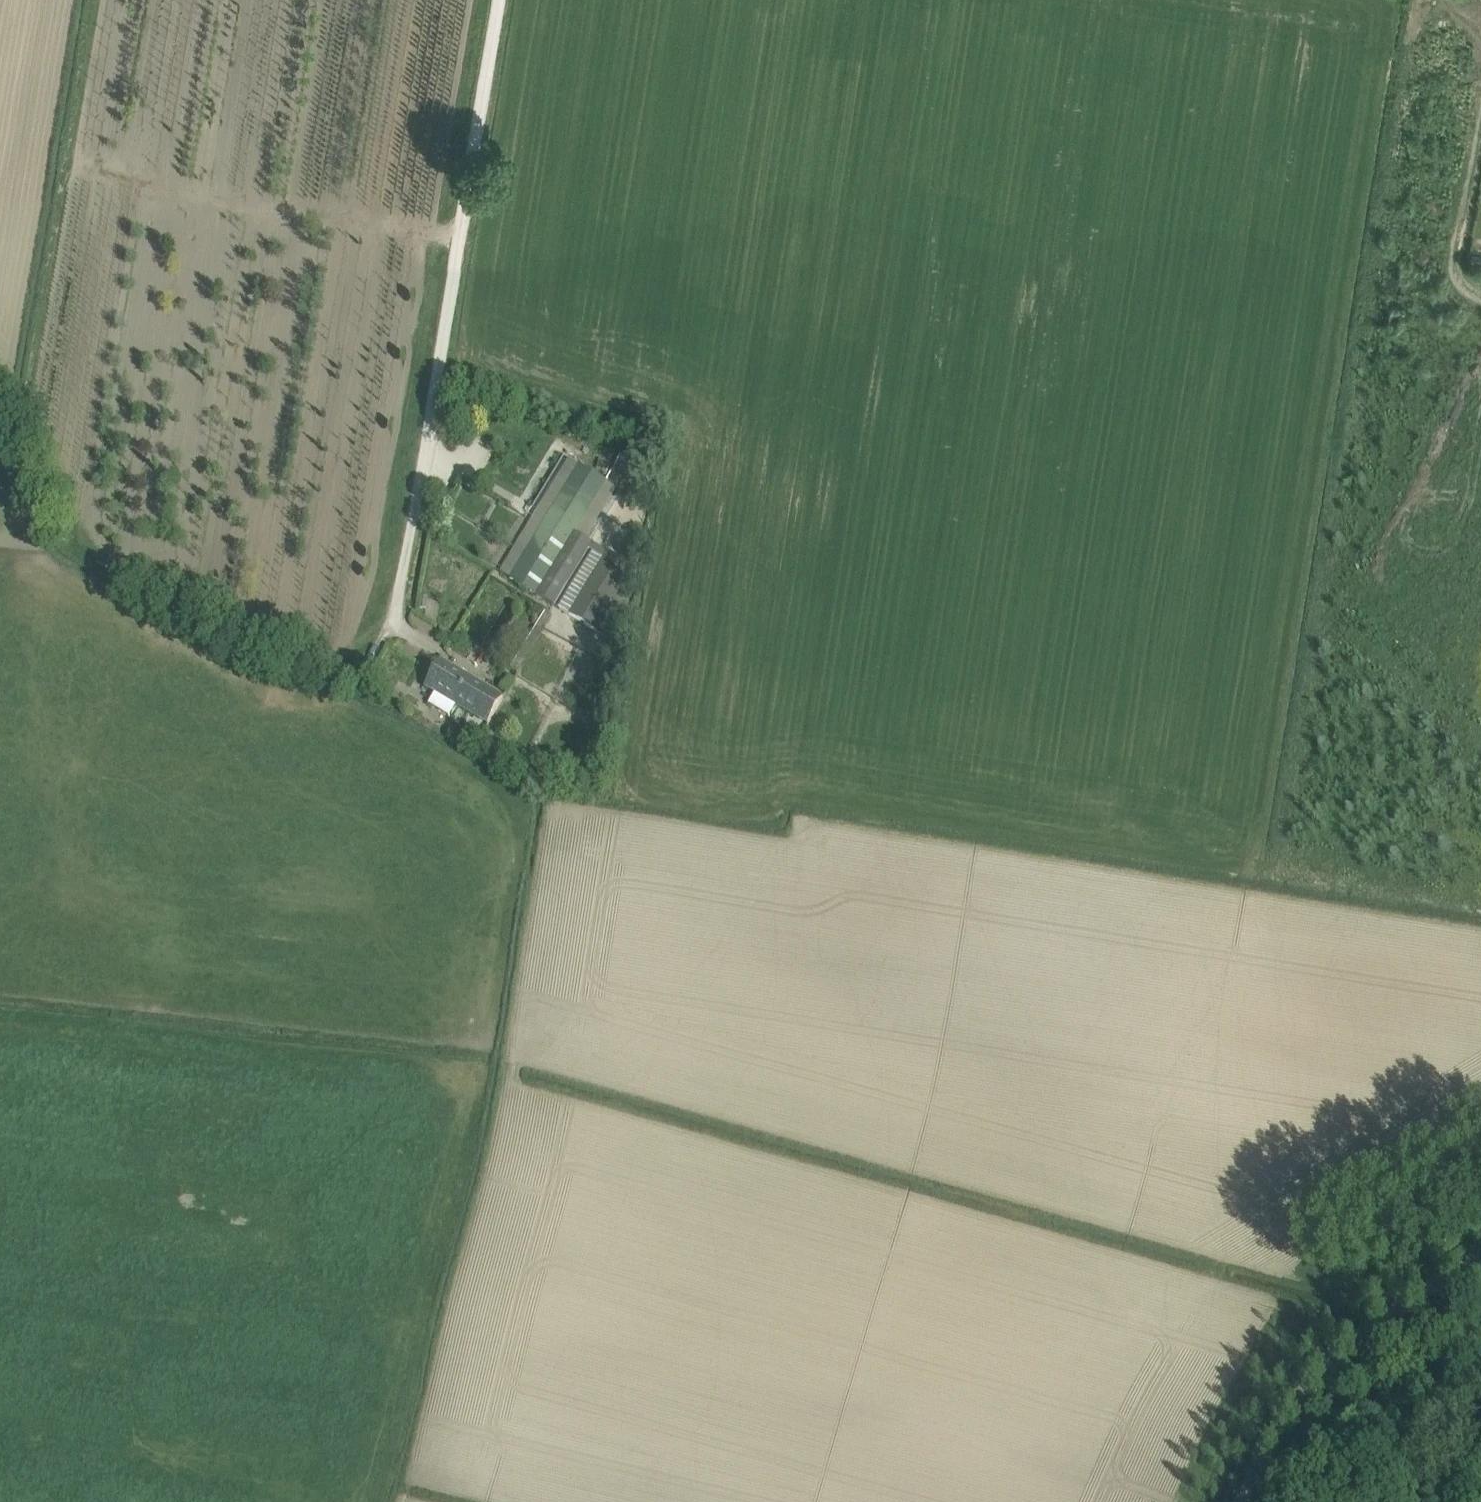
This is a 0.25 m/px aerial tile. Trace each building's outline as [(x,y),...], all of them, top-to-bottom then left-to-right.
[(510,579),(577,620),(596,632),(635,569),(615,557),(575,532),(605,480),(579,465),(510,579)] [(424,685),(435,692),(428,703),(449,716),(456,704),(487,723),(502,698),(439,661),(424,685)]
